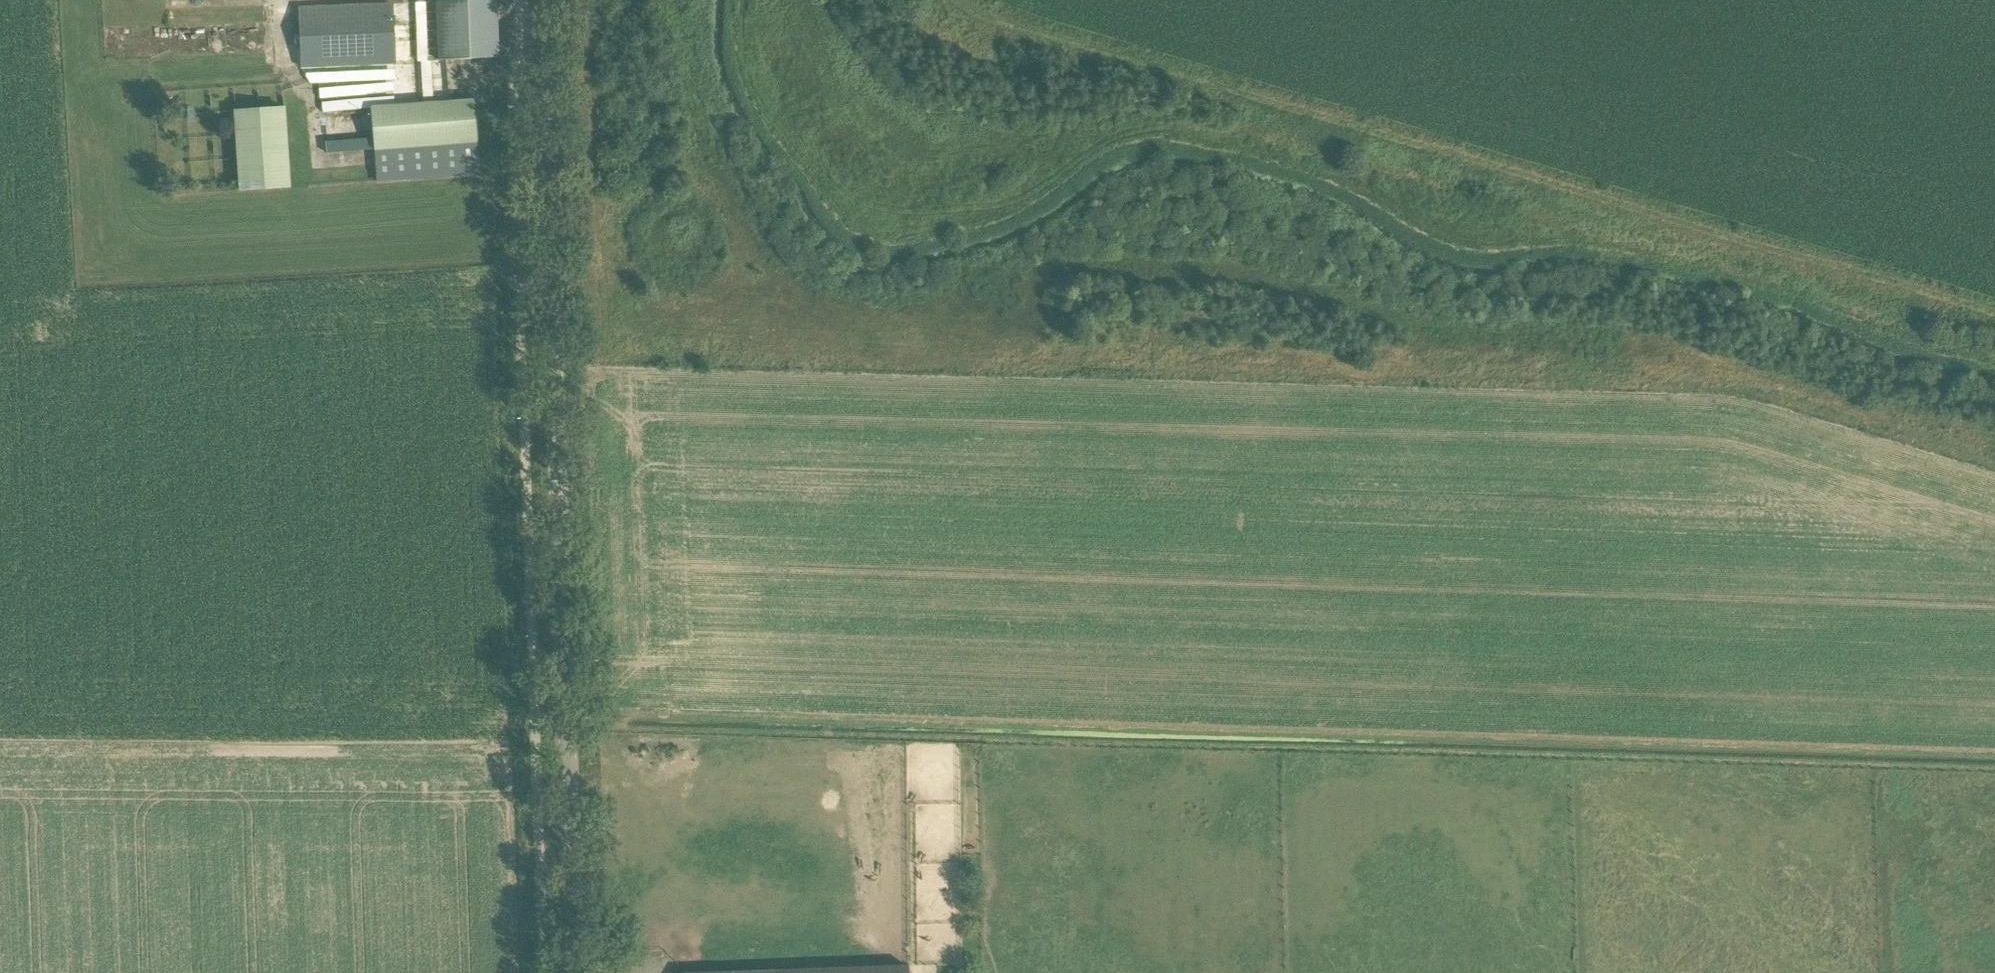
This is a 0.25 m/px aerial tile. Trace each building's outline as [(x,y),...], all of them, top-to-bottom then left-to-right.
[(437,3),(440,61),(498,58),(495,0),(484,0),(437,3)] [(392,6),(299,11),(302,70),(396,65),(392,6)] [(474,101),(324,111),(326,152),(374,149),(377,181),(479,174),(474,101)] [(283,186),(280,104),(227,106),(230,188),(283,186)]
